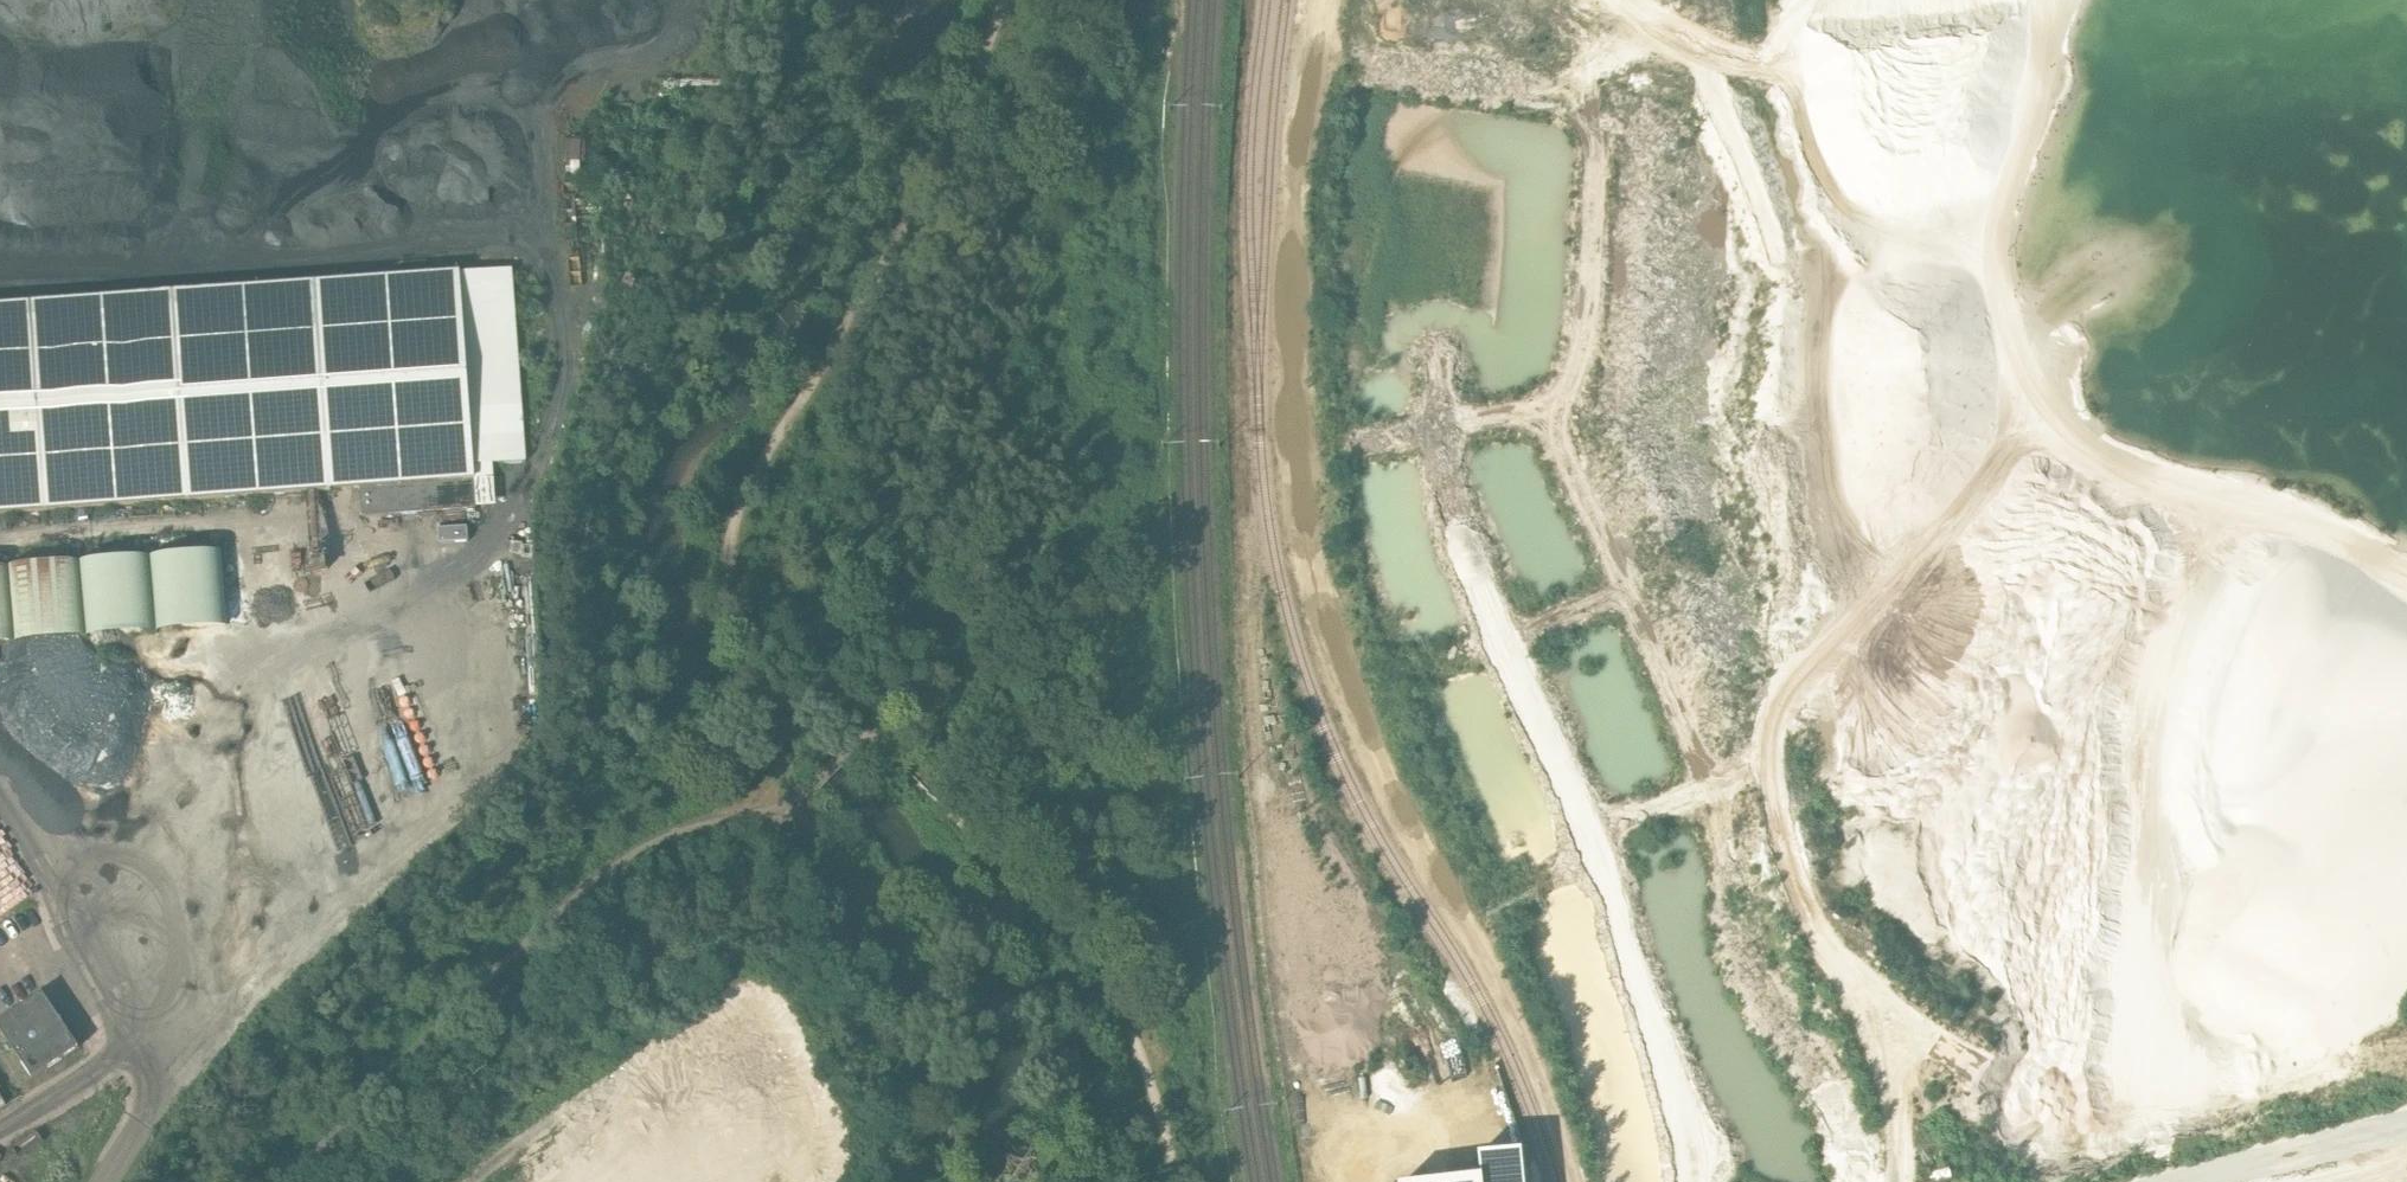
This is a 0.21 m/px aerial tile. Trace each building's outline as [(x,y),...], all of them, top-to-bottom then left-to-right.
[(307,493),(360,489),(362,517),(476,509),(476,508),(495,507),(492,464),(526,462),(513,270),(459,273),(459,271),(0,304),(0,515),(307,493)] [(225,627),(221,549),(0,560),(0,638),(225,627)] [(80,1048),(43,994),(0,1022),(0,1030),(33,1079),(80,1048)]
